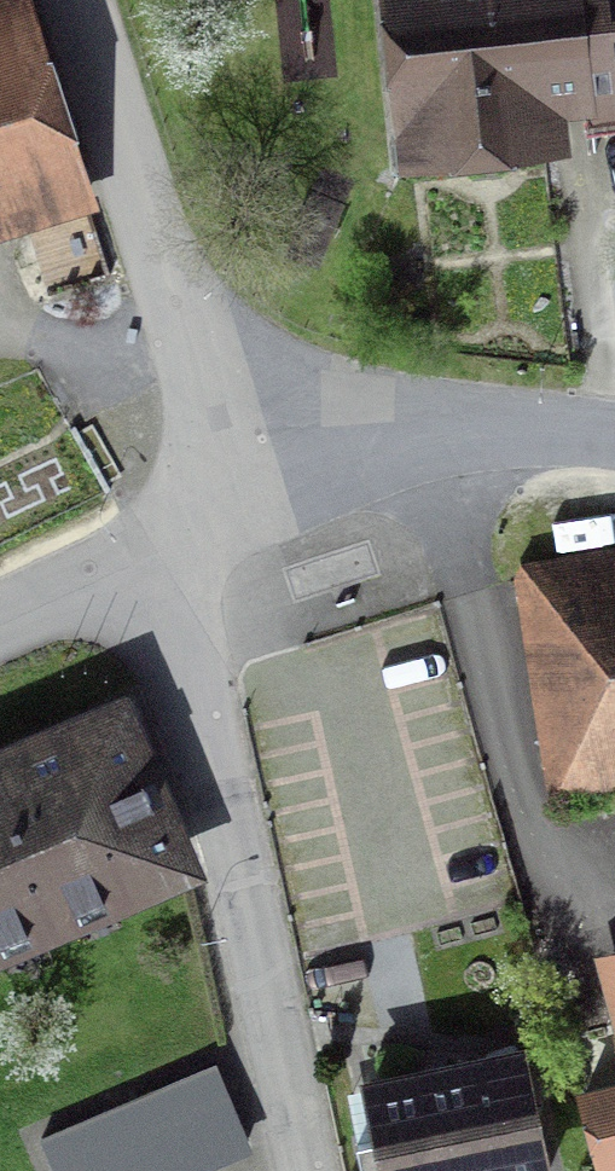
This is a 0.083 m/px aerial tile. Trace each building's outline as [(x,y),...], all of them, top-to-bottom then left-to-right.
[(383,154),(530,138),(526,104),(585,97),(587,117),(614,113),(614,0),(366,0),(383,154)] [(0,37),(0,230),(69,207),(9,34),(0,37)] [(555,615),(583,765),(614,759),(614,603),(555,615)] [(205,868),(122,680),(0,734),(0,958),(205,868)] [(596,951),(614,1022),(614,946),(596,951)] [(526,1035),(359,1068),(380,1170),(553,1170),(526,1035)] [(255,1151),(223,1071),(54,1138),(67,1170),(205,1170),(255,1151)] [(614,1159),(614,1074),(575,1085),(596,1165),(614,1159)]
